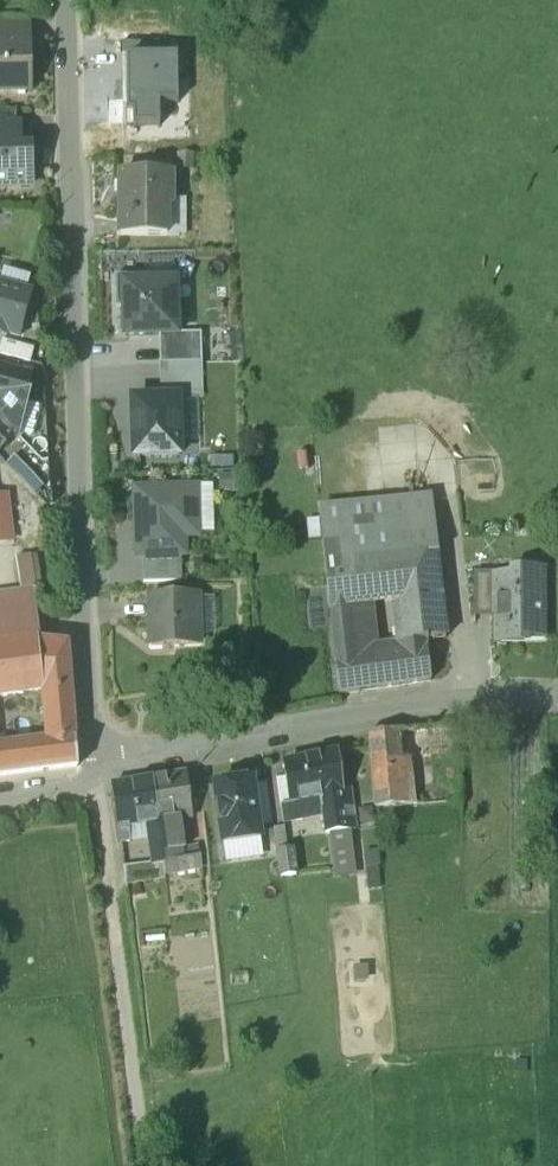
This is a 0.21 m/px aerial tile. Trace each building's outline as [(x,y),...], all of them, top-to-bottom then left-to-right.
[(0,26),(0,43),(28,42),(28,25),(0,26)] [(0,43),(0,90),(29,89),(28,42),(0,43)] [(175,99),(174,51),(124,53),(125,110),(130,110),(130,124),(158,124),(157,100),(175,99)] [(19,127),(5,127),(5,128),(0,128),(0,185),(31,184),(30,149),(19,149),(19,127)] [(172,174),(120,174),(120,216),(117,216),(117,234),(120,234),(120,236),(167,235),(167,206),(172,206),(172,174)] [(145,276),(116,277),(117,307),(125,307),(124,284),(145,284),(145,276)] [(177,333),(176,283),(145,284),(124,284),(125,307),(125,334),(159,333),(177,333)] [(21,335),(32,294),(0,285),(0,330),(21,335)] [(159,363),(202,362),(201,332),(177,333),(159,333),(159,363)] [(0,350),(0,354),(30,362),(33,349),(3,341),(0,350)] [(202,362),(159,363),(160,398),(177,398),(202,397),(202,362)] [(0,369),(0,423),(13,436),(18,432),(27,398),(23,397),(29,377),(0,369)] [(178,453),(177,398),(133,399),(135,454),(178,453)] [(0,423),(0,450),(13,436),(0,423)] [(199,486),(135,488),(137,555),(144,555),(183,554),(188,554),(187,537),(200,537),(199,486)] [(428,499),(383,504),(393,601),(394,602),(398,644),(426,641),(444,639),(439,602),(444,602),(443,595),(439,596),(428,499)] [(383,504),(317,511),(337,694),(358,691),(355,657),(354,657),(349,607),(368,605),(393,601),(383,504)] [(183,554),(144,555),(145,581),(184,580),(183,554)] [(543,573),(493,573),(493,640),(543,639),(543,573)] [(42,690),(43,694),(73,691),(68,641),(38,639),(38,638),(34,590),(0,596),(0,695),(42,690)] [(197,597),(149,599),(151,644),(199,642),(197,597)] [(368,605),(349,607),(354,657),(355,657),(373,654),(368,605)] [(426,641),(398,644),(399,650),(373,654),(377,688),(429,680),(424,643),(426,643),(426,641)] [(373,654),(355,657),(358,691),(377,688),(373,654)] [(73,691),(43,694),(48,740),(76,736),(73,691)] [(455,726),(399,730),(401,755),(457,750),(455,726)] [(399,730),(367,732),(369,757),(401,755),(399,730)] [(77,764),(78,762),(76,736),(48,740),(0,746),(0,774),(77,764)] [(337,751),(282,763),(284,779),(276,780),(282,823),(322,816),(325,834),(354,830),(349,792),(343,793),(337,751)] [(401,755),(369,757),(374,807),(406,804),(401,755)] [(185,771),(150,776),(156,821),(170,818),(192,815),(185,771)] [(150,776),(111,782),(119,841),(129,839),(127,825),(145,822),(156,821),(150,776)] [(259,827),(252,784),(252,779),(215,784),(224,845),(261,839),(259,827)] [(252,784),(259,827),(273,824),(267,782),(252,784)] [(198,847),(174,849),(170,818),(156,821),(162,861),(163,874),(200,868),(198,847)] [(156,821),(145,822),(148,842),(139,843),(142,863),(162,861),(156,821)] [(283,828),(273,829),(279,877),(295,875),(292,849),(286,850),(283,828)] [(377,848),(361,849),(365,895),(381,893),(377,848)] [(142,863),(122,866),(124,884),(163,877),(163,874),(162,861),(142,863)]
